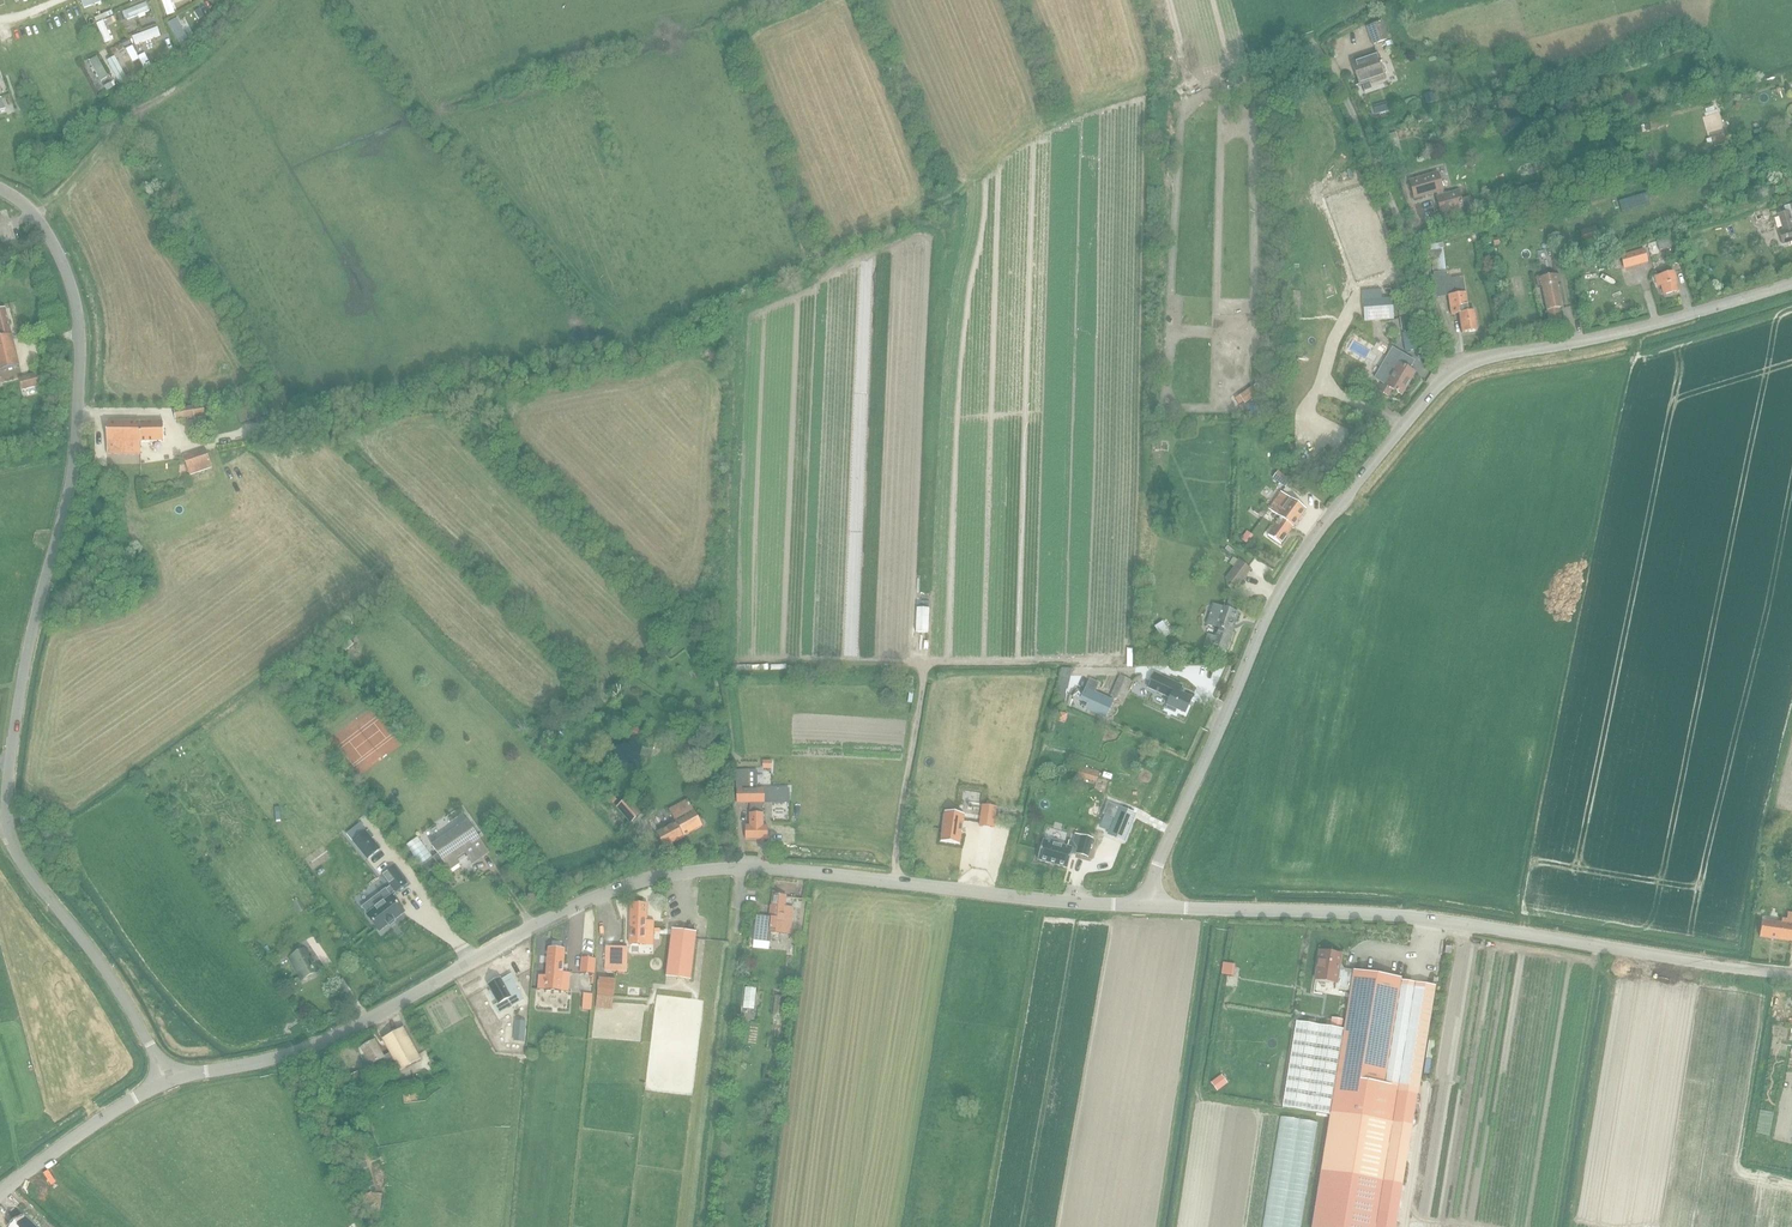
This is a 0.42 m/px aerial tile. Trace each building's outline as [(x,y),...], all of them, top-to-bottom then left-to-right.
[(168,18),(176,15),(171,0),(162,0),(168,18)] [(97,3),(88,6),(96,23),(104,19),(97,3)] [(146,4),(124,13),(128,21),(138,17),(140,20),(146,18),(145,14),(150,12),(146,4)] [(117,14),(119,21),(125,19),(122,11),(117,14)] [(175,21),(169,25),(180,43),(186,40),(175,21)] [(103,22),(96,25),(106,45),(113,42),(103,22)] [(1367,27),(1373,44),(1387,40),(1381,23),(1367,27)] [(158,29),(132,38),(135,46),(161,37),(158,29)] [(133,46),(126,50),(129,56),(136,52),(133,46)] [(1350,59),(1359,86),(1370,83),(1371,84),(1386,79),(1377,51),(1350,59)] [(144,53),(138,56),(144,68),(145,69),(145,70),(151,66),(150,64),(144,53)] [(119,57),(106,64),(116,81),(128,74),(119,57)] [(109,79),(97,58),(90,63),(102,83),(109,79)] [(111,82),(104,86),(106,91),(113,87),(111,82)] [(1424,94),(1426,103),(1434,101),(1432,92),(1424,94)] [(1381,104),(1373,106),(1374,111),(1375,114),(1383,112),(1382,109),(1381,104)] [(1662,118),(1655,120),(1656,127),(1666,125),(1664,117),(1662,118)] [(1396,132),(1387,135),(1387,136),(1389,143),(1398,140),(1396,132)] [(1724,133),(1711,137),(1713,145),(1726,142),(1724,133)] [(1437,198),(1436,199),(1441,215),(1449,212),(1452,221),(1475,214),(1474,213),(1472,205),(1463,208),(1458,192),(1444,196),(1443,191),(1438,173),(1409,182),(1414,200),(1436,193),(1437,198)] [(1537,184),(1515,190),(1518,199),(1540,193),(1537,184)] [(1790,205),(1791,211),(1778,215),(1786,242),(1791,240),(1791,205),(1790,205)] [(1579,230),(1583,244),(1600,240),(1596,225),(1579,230)] [(1670,247),(1668,238),(1657,240),(1659,250),(1670,247)] [(1622,255),(1626,269),(1649,262),(1646,249),(1622,255)] [(1578,252),(1568,256),(1569,259),(1570,262),(1581,258),(1579,253),(1578,252)] [(1675,255),(1668,256),(1671,265),(1677,263),(1675,255)] [(1662,276),(1655,278),(1657,287),(1661,286),(1663,296),(1678,292),(1673,273),(1667,275),(1666,270),(1660,271),(1662,276)] [(1536,278),(1538,287),(1542,287),(1549,323),(1561,321),(1559,309),(1561,308),(1557,284),(1560,283),(1559,274),(1536,278)] [(1448,295),(1451,315),(1459,314),(1461,333),(1477,331),(1474,311),(1468,312),(1465,293),(1448,295)] [(1391,298),(1363,300),(1364,318),(1393,315),(1391,298)] [(1408,305),(1398,305),(1398,315),(1409,315),(1408,305)] [(19,365),(5,309),(0,310),(0,370),(19,365)] [(1400,317),(1402,330),(1412,328),(1410,315),(1400,317)] [(1402,334),(1406,352),(1417,350),(1414,332),(1402,334)] [(1391,348),(1375,376),(1383,381),(1378,390),(1388,396),(1391,389),(1401,395),(1414,373),(1409,370),(1414,362),(1391,348)] [(24,377),(21,378),(23,384),(24,390),(41,385),(38,374),(24,377)] [(1250,387),(1239,396),(1244,403),(1256,394),(1250,387)] [(236,410),(240,424),(254,420),(250,406),(236,410)] [(193,407),(174,410),(175,420),(195,417),(193,407)] [(107,422),(107,454),(141,454),(141,442),(164,441),(163,422),(107,422)] [(183,457),(189,475),(212,467),(206,449),(183,457)] [(1276,472),(1272,478),(1284,487),(1289,479),(1278,471),(1276,472)] [(1278,521),(1267,536),(1280,546),(1305,510),(1281,493),(1268,511),(1277,517),(1275,519),(1278,521)] [(1246,531),(1240,538),(1246,543),(1252,535),(1246,531)] [(1226,579),(1238,588),(1251,570),(1239,561),(1226,579)] [(1218,629),(1215,637),(1208,635),(1203,647),(1224,654),(1231,633),(1238,613),(1233,611),(1235,605),(1228,602),(1226,609),(1213,604),(1206,625),(1218,629)] [(917,608),(916,632),(928,633),(929,609),(917,608)] [(1161,622),(1155,627),(1162,638),(1169,634),(1161,622)] [(1155,674),(1148,688),(1166,696),(1166,695),(1171,697),(1167,705),(1185,713),(1191,699),(1179,693),(1182,686),(1155,674)] [(1110,696),(1121,701),(1130,680),(1119,675),(1110,696)] [(1090,680),(1081,699),(1089,703),(1086,709),(1104,718),(1112,700),(1094,692),(1098,683),(1090,680)] [(1057,687),(1054,699),(1063,703),(1065,695),(1066,689),(1057,687)] [(1058,714),(1057,721),(1064,723),(1065,716),(1058,714)] [(771,761),(763,761),(763,766),(763,770),(771,770),(771,766),(771,761)] [(1080,767),(1077,777),(1096,782),(1099,772),(1080,767)] [(748,771),(736,771),(736,803),(750,803),(763,803),(776,803),(789,803),(789,789),(776,789),(757,789),(748,789),(748,771)] [(722,778),(716,780),(719,789),(725,787),(722,778)] [(610,793),(607,796),(613,803),(616,800),(610,793)] [(616,807),(630,823),(641,813),(627,797),(616,807)] [(676,822),(656,833),(664,847),(702,826),(687,799),(669,809),(676,822)] [(750,826),(745,826),(745,839),(768,839),(767,826),(763,826),(763,813),(763,803),(750,803),(750,813),(750,826)] [(1108,803),(1104,814),(1105,814),(1115,818),(1110,831),(1108,835),(1124,841),(1135,814),(1108,803)] [(983,805),(980,824),(994,826),(997,807),(983,805)] [(945,811),(941,840),(960,843),(964,814),(945,811)] [(437,854),(420,866),(426,874),(438,865),(440,868),(445,864),(449,871),(459,864),(456,859),(465,853),(472,864),(489,853),(468,821),(431,846),(437,854)] [(365,832),(352,843),(366,860),(379,849),(371,839),(365,832)] [(1043,840),(1037,860),(1066,868),(1070,852),(1075,853),(1075,854),(1087,857),(1092,839),(1080,836),(1078,843),(1069,841),(1068,847),(1043,840)] [(379,906),(367,915),(379,931),(388,925),(389,926),(390,925),(389,924),(393,921),(394,922),(395,921),(394,920),(404,912),(391,896),(391,895),(395,892),(395,893),(407,884),(395,867),(382,876),(390,886),(386,889),(386,888),(373,898),(379,906)] [(749,915),(746,939),(754,940),(768,941),(769,932),(790,935),(793,907),(784,907),(785,895),(773,894),(771,917),(757,916),(749,915)] [(293,902),(299,913),(305,910),(299,898),(293,902)] [(631,903),(630,944),(646,944),(647,934),(654,935),(655,921),(647,921),(648,904),(631,903)] [(1791,942),(1791,915),(1787,914),(1785,924),(1761,921),(1759,937),(1791,942)] [(667,977),(691,980),(696,932),(672,929),(667,977)] [(605,971),(627,971),(627,947),(606,946),(605,971)] [(288,958),(300,981),(319,971),(307,947),(288,958)] [(539,975),(538,989),(561,991),(568,992),(570,974),(562,974),(564,949),(548,948),(546,976),(539,975)] [(1334,988),(1341,990),(1343,971),(1338,970),(1341,955),(1319,951),(1315,980),(1335,983),(1334,988)] [(580,973),(595,974),(596,958),(581,958),(580,973)] [(1224,964),(1222,975),(1233,977),(1235,965),(1224,964)] [(1283,1107),(1330,1115),(1330,1117),(1321,1172),(1312,1226),(1374,1226),(1381,1182),(1392,1122),(1412,1125),(1417,1094),(1397,1091),(1398,1087),(1383,1085),(1401,978),(1353,970),(1352,973),(1343,971),(1341,990),(1349,991),(1343,1029),(1341,1029),(1330,1027),(1296,1022),(1283,1107)] [(500,978),(487,985),(491,991),(489,992),(493,999),(495,998),(498,1004),(508,999),(512,1006),(523,1000),(516,988),(512,979),(503,984),(501,980),(500,978)] [(596,1009),(612,1010),(616,979),(599,978),(596,1009)] [(582,1009),(591,1010),(593,994),(583,993),(582,1009)] [(773,1015),(783,1016),(785,997),(775,996),(773,1015)] [(1331,1018),(1330,1027),(1341,1029),(1342,1020),(1331,1018)] [(516,1020),(514,1041),(524,1042),(525,1021),(516,1020)] [(390,1053),(393,1059),(400,1071),(421,1059),(403,1027),(382,1039),(390,1053)] [(379,1067),(393,1059),(390,1053),(384,1057),(375,1041),(361,1048),(370,1065),(376,1062),(379,1067)] [(346,1078),(354,1092),(368,1083),(360,1070),(346,1078)] [(305,1073),(296,1075),(298,1082),(307,1080),(305,1073)] [(1219,1077),(1211,1083),(1217,1090),(1224,1084),(1219,1077)] [(392,1082),(393,1088),(414,1085),(413,1079),(392,1082)] [(380,1098),(372,1102),(376,1110),(383,1106),(380,1098)] [(355,1162),(358,1172),(368,1168),(365,1158),(355,1162)] [(361,1198),(365,1208),(376,1203),(372,1193),(361,1198)] [(23,1217),(10,1226),(35,1226),(23,1217)]
